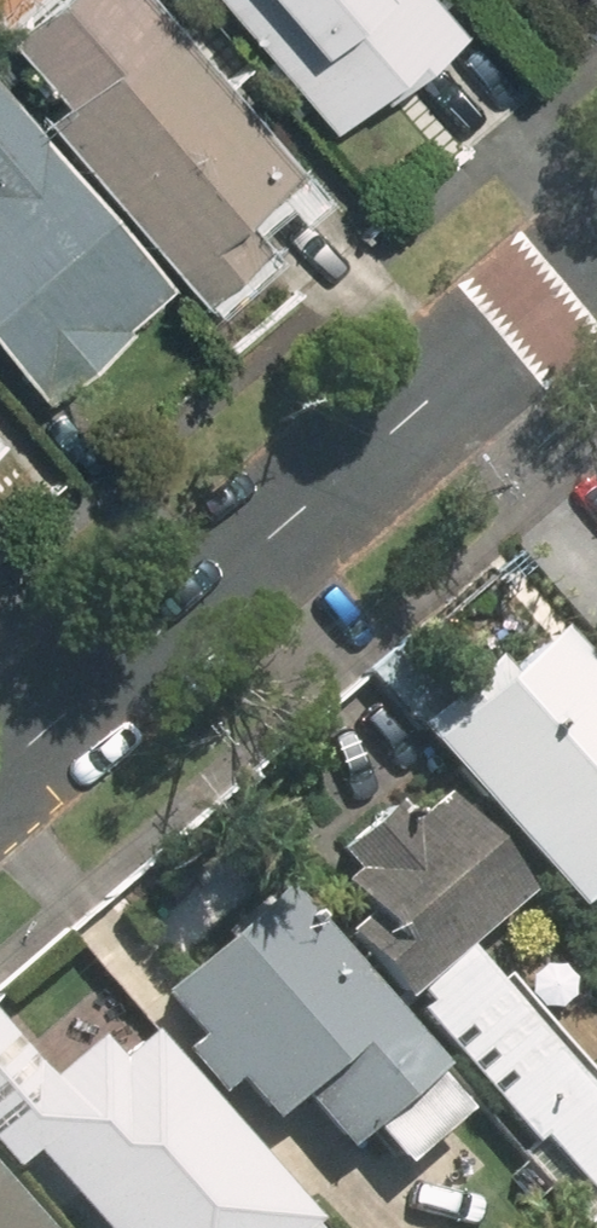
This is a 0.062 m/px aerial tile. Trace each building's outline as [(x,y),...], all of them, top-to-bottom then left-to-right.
[(132,0),(0,0),(0,56),(39,102),(23,116),(184,305),(252,247),(224,214),(276,169),(132,0)] [(418,0),(196,0),(323,135),(440,24),(418,0)] [(593,17),(596,13),(596,0),(576,0),(593,17)] [(0,120),(0,371),(29,403),(153,291),(0,120)] [(565,902),(588,929),(596,921),(596,657),(596,656),(579,671),(535,620),(465,679),(452,664),(388,718),(553,913),(565,902)] [(466,946),(515,904),(429,802),(401,825),(383,804),(307,868),(341,908),(321,926),(517,1158),(531,1146),(571,1194),(596,1173),(596,1101),(466,946)] [(456,1118),(266,892),(141,997),(175,1038),(160,1051),(202,1101),(215,1091),(248,1130),(278,1104),(326,1161),(351,1139),(385,1179),(456,1118)] [(135,1040),(100,1070),(78,1044),(31,1084),(0,1047),(0,1175),(20,1158),(80,1227),(294,1227),(135,1040)] [(0,1196),(0,1227),(26,1227),(0,1196)]
